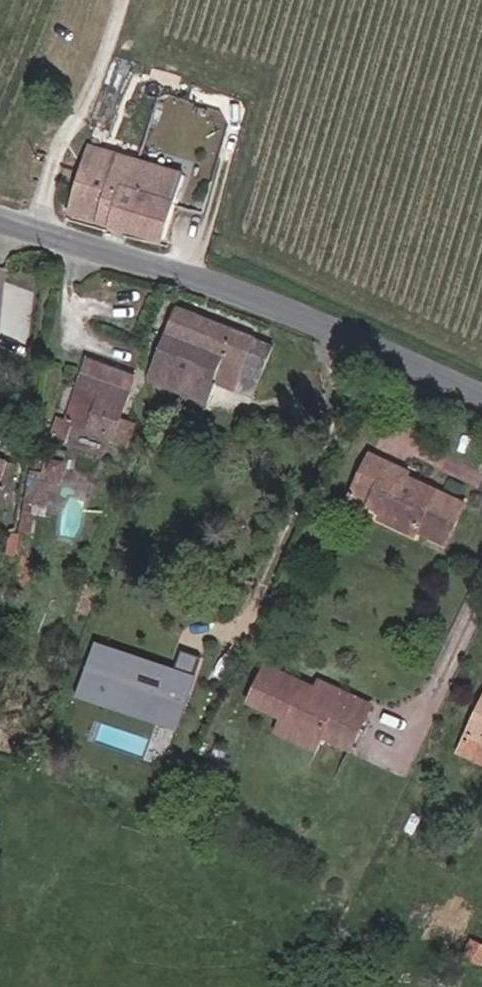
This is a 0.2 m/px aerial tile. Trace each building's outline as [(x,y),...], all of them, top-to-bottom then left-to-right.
[(69,217),(100,226),(119,159),(104,154),(89,150),(69,217)] [(185,179),(119,159),(100,226),(166,246),(185,179)] [(271,347),(177,311),(151,379),(160,382),(157,389),(207,409),(210,402),(215,389),(226,394),(237,367),(260,375),(271,347)] [(68,425),(111,442),(117,424),(131,377),(81,360),(58,420),(68,425)] [(250,403),(260,375),(237,367),(226,394),(250,403)] [(68,425),(58,420),(51,418),(42,441),(59,448),(68,425)] [(117,424),(111,442),(124,447),(132,429),(117,424)] [(139,432),(132,429),(124,447),(131,450),(139,432)] [(394,513),(423,528),(425,523),(446,533),(468,490),(449,480),(445,487),(418,473),(420,470),(406,463),(407,461),(374,444),(354,483),(398,506),(394,513)] [(57,479),(61,451),(43,449),(38,476),(57,479)] [(12,466),(0,462),(0,513),(12,466)] [(181,727),(203,655),(184,649),(179,664),(99,640),(82,696),(181,727)] [(282,712),(323,731),(348,742),(366,702),(310,676),(307,681),(267,662),(251,697),(282,712)] [(481,748),(481,684),(479,683),(454,735),(481,748)] [(317,745),(323,731),(282,712),(275,726),(317,745)] [(461,924),(452,942),(472,952),(481,934),(461,924)]
